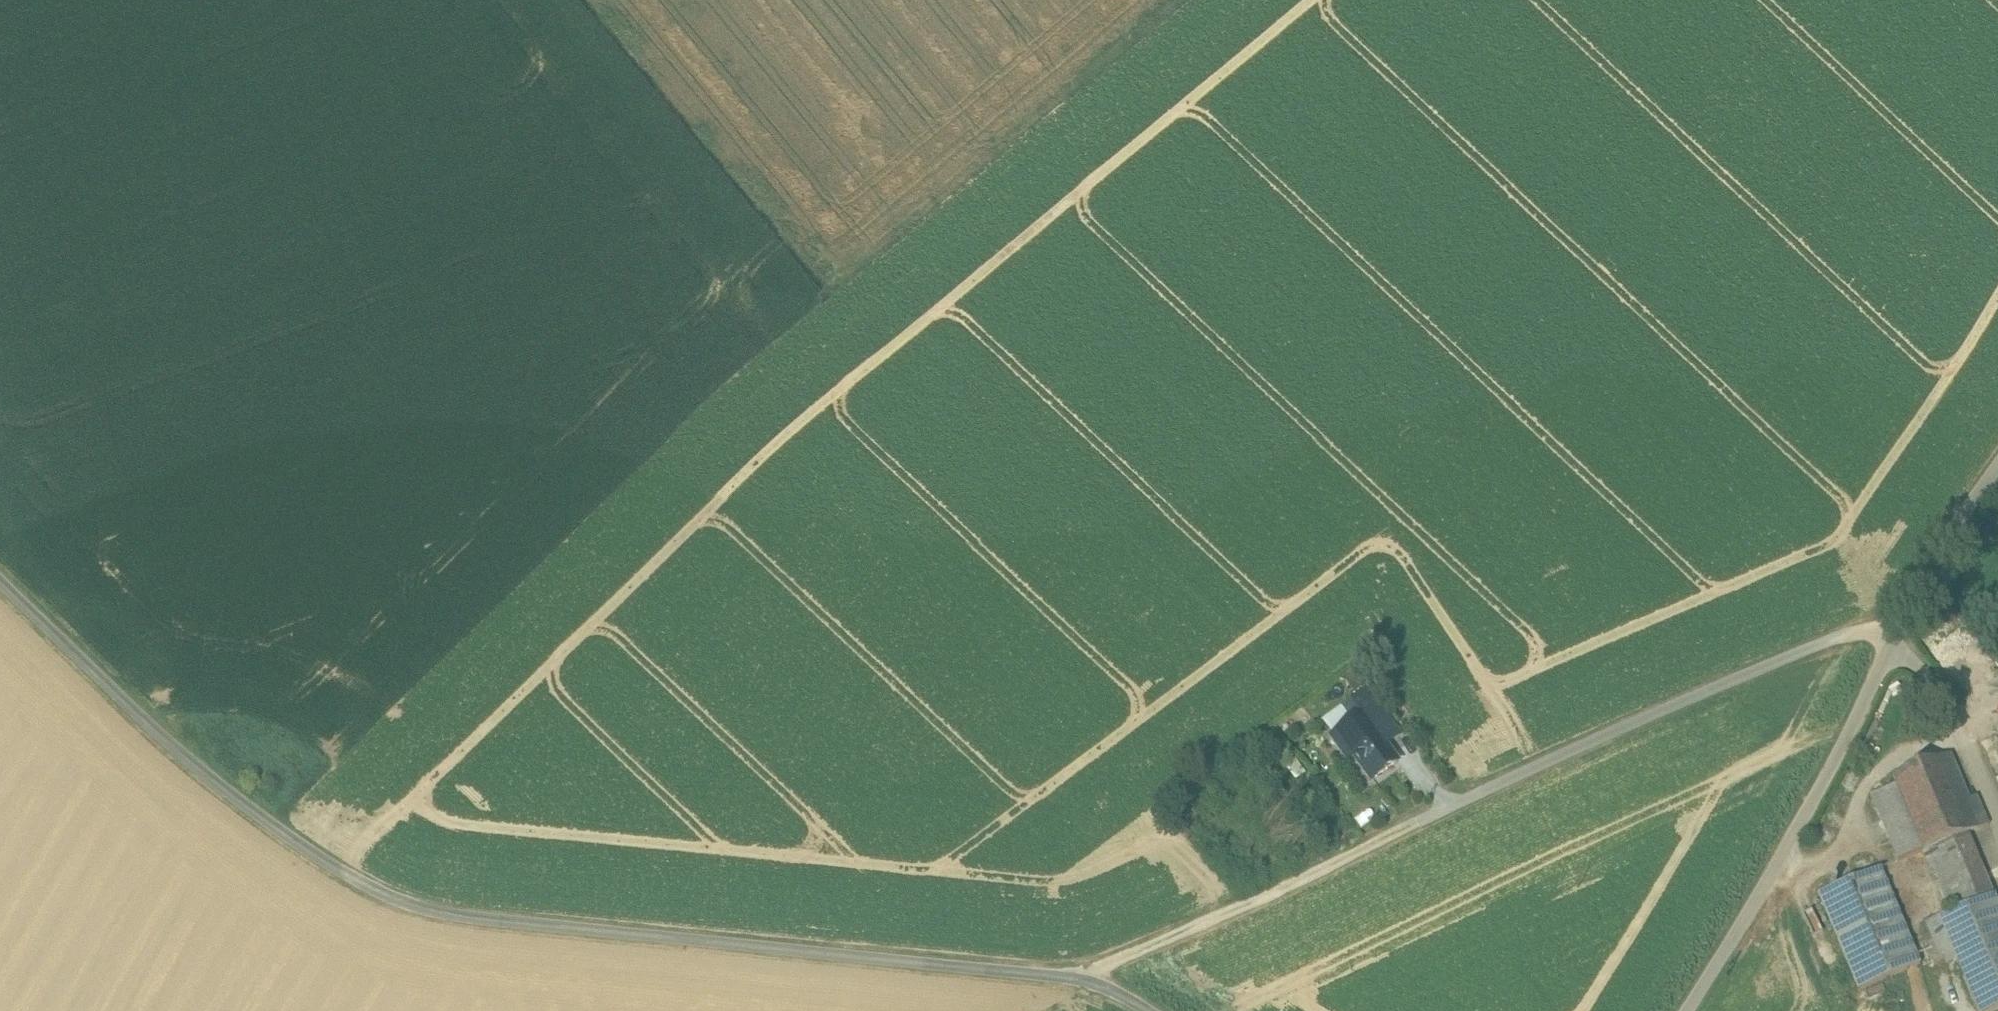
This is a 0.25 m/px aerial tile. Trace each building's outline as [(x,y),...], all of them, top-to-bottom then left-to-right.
[(1368,692),(1345,708),(1355,721),(1364,716),(1371,726),(1386,716),(1368,692)] [(1371,726),(1364,716),(1355,721),(1332,738),(1348,759),(1353,755),(1372,781),(1397,762),(1386,747),(1371,726)] [(1401,736),(1386,716),(1371,726),(1386,747),(1401,736)] [(1951,754),(1893,777),(1897,786),(1924,851),(1924,852),(1968,834),(1982,828),(1977,817),(1951,754)] [(1924,851),(1897,786),(1871,796),(1898,862),(1924,851)] [(1984,814),(1977,817),(1982,828),(1989,825),(1984,814)] [(1968,834),(1924,852),(1949,913),(1993,894),(1968,834)] [(1880,869),(1819,894),(1858,991),(1920,965),(1880,869)] [(1939,919),(1949,943),(1997,922),(1997,905),(1994,895),(1939,919)] [(1939,919),(1919,927),(1935,966),(1955,957),(1949,943),(1939,919)] [(1949,943),(1955,957),(1977,1010),(1993,1010),(1997,1009),(1997,922),(1949,943)]
